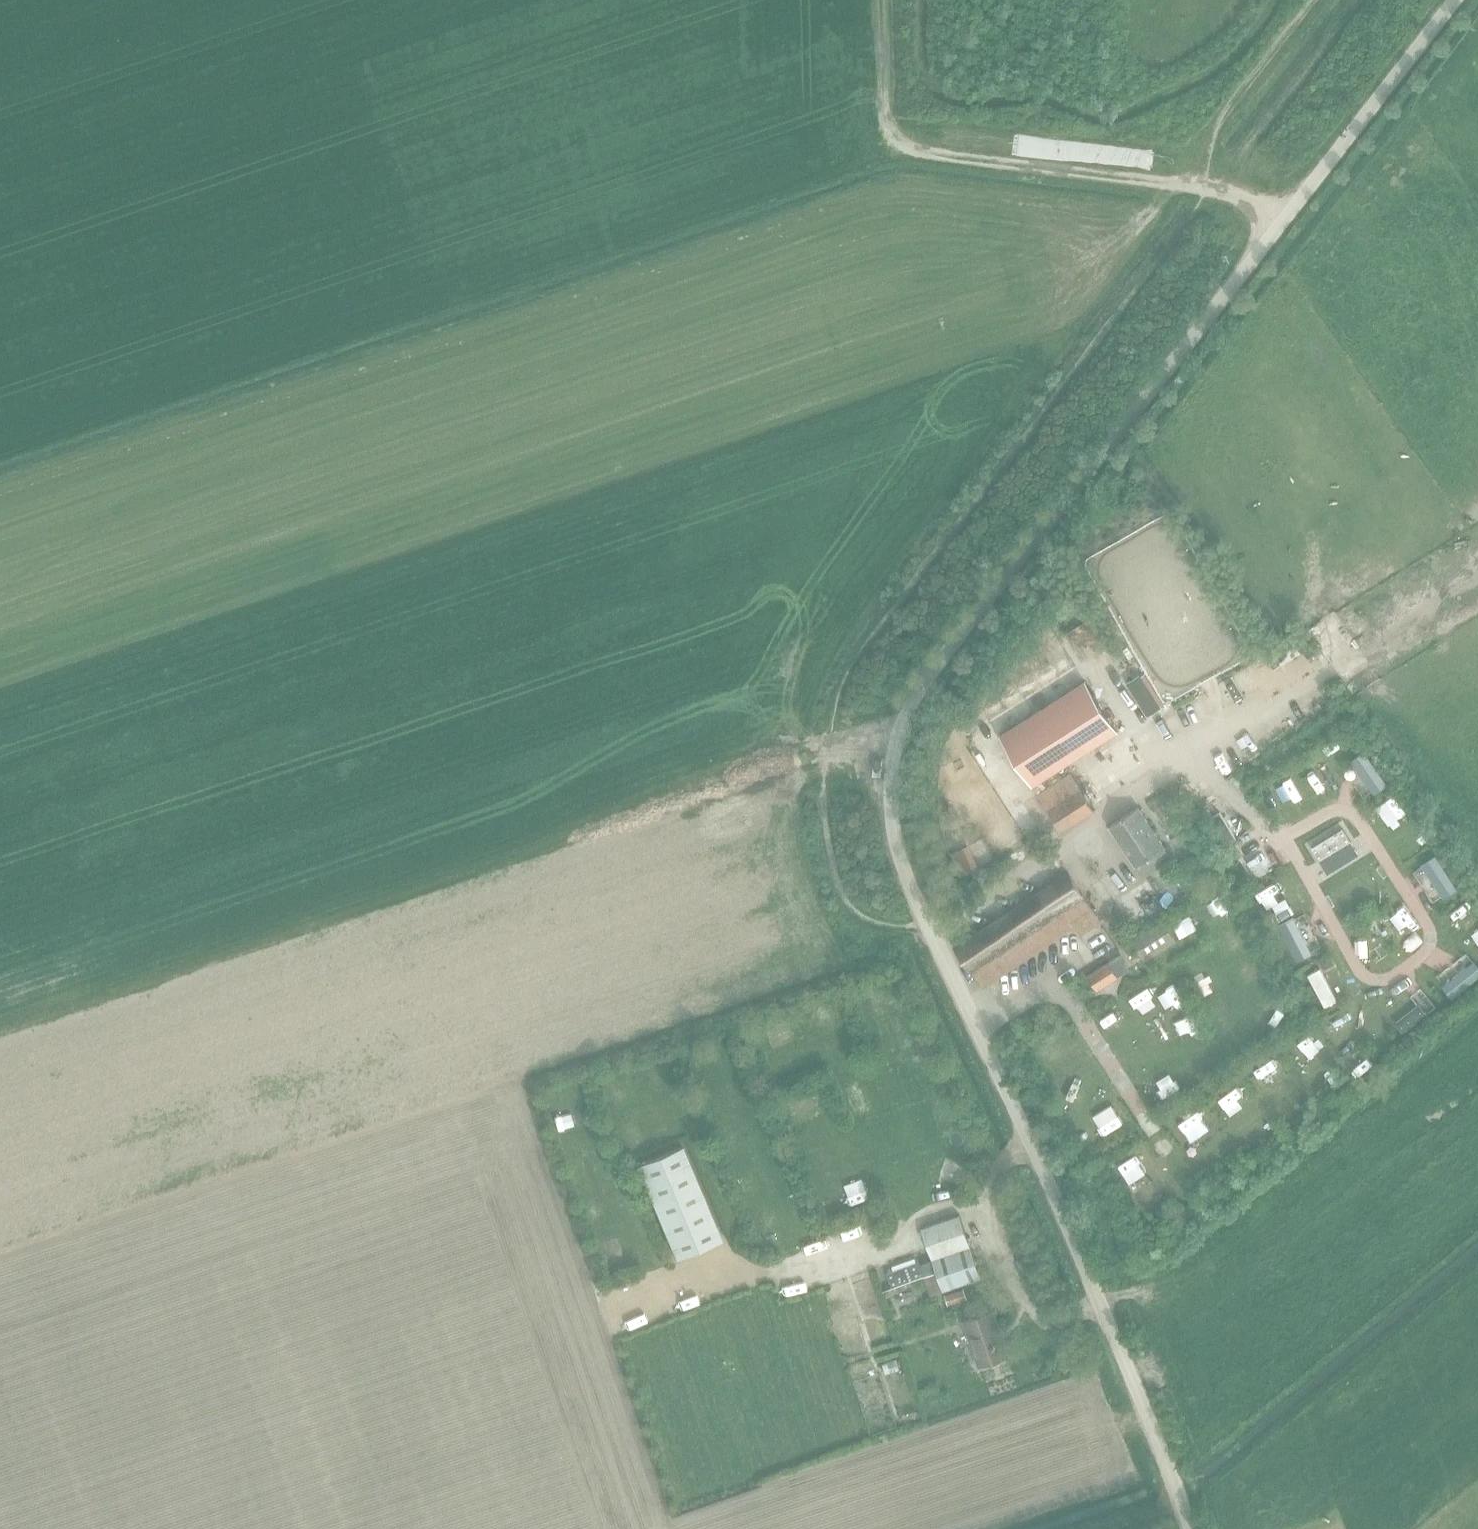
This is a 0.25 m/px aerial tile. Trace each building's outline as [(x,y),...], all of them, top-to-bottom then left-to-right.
[(1032,783),(1116,730),(1084,680),(1001,733),(1032,783)] [(1035,791),(1058,829),(1091,808),(1068,771),(1035,791)] [(1141,877),(1171,858),(1138,809),(1109,828),(1141,877)] [(1340,828),(1314,845),(1320,855),(1346,838),(1340,828)] [(1357,862),(1331,880),(1337,890),(1364,872),(1357,862)] [(982,986),(1093,913),(1067,872),(955,946),(982,986)] [(1127,938),(1141,960),(1173,940),(1159,918),(1127,938)] [(1084,973),(1094,990),(1115,977),(1104,960),(1084,973)] [(637,1163),(676,1257),(721,1238),(682,1145),(637,1163)] [(921,1226),(932,1258),(919,1263),(918,1260),(886,1272),(892,1286),(936,1269),(943,1289),(981,1276),(959,1213),(921,1226)] [(944,1292),(948,1304),(967,1297),(963,1286),(944,1292)] [(979,1365),(1008,1355),(992,1310),(963,1320),(979,1365)]
